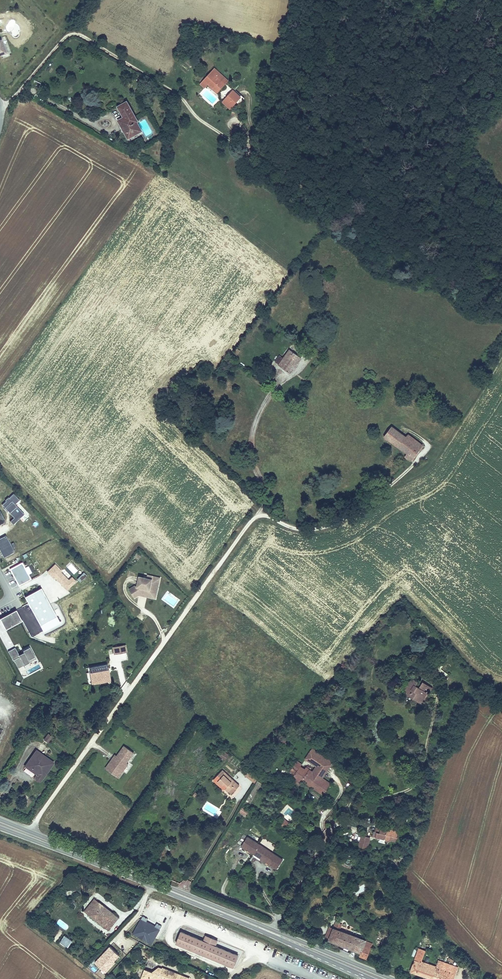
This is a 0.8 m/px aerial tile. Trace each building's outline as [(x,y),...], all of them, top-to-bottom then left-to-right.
[(225,75),(216,66),(197,85),(202,90),(207,85),(216,95),(227,84),(221,79),(225,75)] [(231,80),(225,75),(221,79),(227,84),(231,80)] [(231,95),(226,101),(232,106),(237,100),(231,95)] [(232,106),(226,101),(223,104),(229,109),(232,106)] [(138,125),(127,105),(118,110),(124,121),(119,124),(128,141),(138,136),(133,127),(137,125),(138,125)] [(137,125),(133,127),(138,136),(142,134),(137,125)] [(301,357),(289,349),(282,358),(277,355),(273,360),(289,371),(301,357)] [(383,435),(397,446),(405,436),(391,426),(383,435)] [(422,445),(407,434),(405,436),(397,446),(406,453),(405,455),(411,460),(422,445)] [(6,501),(2,505),(13,517),(9,521),(13,525),(24,514),(15,504),(20,500),(14,494),(9,498),(8,497),(5,500),(6,501)] [(0,539),(0,552),(4,558),(15,552),(6,536),(0,539)] [(22,562),(9,569),(18,586),(31,579),(22,562)] [(68,580),(61,572),(62,571),(55,564),(46,572),(53,579),(55,578),(67,591),(76,582),(71,577),(68,580)] [(157,594),(160,581),(147,578),(139,576),(137,587),(135,586),(130,589),(135,598),(139,595),(142,593),(145,594),(147,597),(152,598),(153,593),(157,594)] [(166,593),(162,600),(174,607),(179,601),(166,593)] [(16,610),(0,618),(0,620),(5,630),(22,621),(16,610)] [(125,645),(112,647),(114,654),(127,652),(125,645)] [(25,670),(23,665),(29,662),(28,661),(35,657),(30,647),(23,651),(23,652),(19,655),(15,648),(8,651),(13,660),(14,660),(18,668),(20,672),(25,670)] [(89,673),(91,685),(111,681),(108,669),(107,663),(88,667),(90,673),(89,673)] [(418,682),(411,678),(405,690),(403,688),(402,691),(410,695),(409,697),(421,703),(425,697),(424,696),(426,692),(425,692),(427,688),(431,690),(433,688),(423,682),(421,687),(416,684),(418,682)] [(105,768),(119,778),(129,764),(127,763),(134,753),(124,746),(117,756),(115,754),(105,768)] [(38,782),(40,782),(54,763),(36,750),(24,767),(35,775),(34,778),(34,780),(35,781),(37,782),(38,782)] [(224,751),(220,756),(224,760),(229,755),(224,751)] [(293,783),(302,788),(305,783),(306,782),(323,793),(331,783),(310,769),(309,771),(303,768),(305,765),(301,762),(296,769),(301,772),(297,778),(293,783)] [(239,785),(223,769),(215,778),(218,780),(215,782),(220,786),(222,785),(226,788),(225,789),(228,791),(233,785),(237,788),(239,785)] [(258,776),(250,769),(245,776),(254,783),(258,776)] [(218,780),(215,778),(212,780),(223,790),(225,789),(226,788),(222,785),(220,786),(215,782),(218,780)] [(246,800),(251,803),(262,783),(257,781),(246,800)] [(233,785),(228,791),(231,794),(237,788),(233,785)] [(241,808),(238,814),(244,818),(248,811),(241,808)] [(396,837),(398,830),(386,827),(385,830),(377,828),(376,832),(374,831),(373,831),(372,836),(378,838),(378,837),(385,838),(387,842),(390,840),(391,836),(396,837)] [(283,859),(248,836),(242,845),(277,868),(283,859)] [(367,849),(369,838),(361,836),(358,847),(367,849)] [(113,914),(95,899),(85,912),(102,926),(113,914)] [(108,931),(119,919),(113,914),(102,926),(108,931)] [(161,929),(162,926),(157,923),(155,926),(147,922),(148,919),(143,916),(141,919),(132,934),(152,945),(161,929)] [(361,954),(360,957),(365,959),(369,950),(363,948),(365,941),(340,930),(343,924),(339,923),(340,920),(338,919),(334,927),(330,936),(329,939),(361,954)] [(204,941),(181,932),(176,944),(233,967),(238,956),(216,946),(218,941),(206,936),(204,941)] [(60,942),(68,948),(73,941),(65,935),(60,942)] [(372,944),(365,941),(363,948),(369,950),(372,944)] [(423,960),(425,953),(422,952),(421,955),(418,954),(415,960),(421,962),(422,960),(423,960)] [(411,973),(429,978),(452,978),(455,972),(436,965),(423,960),(422,960),(421,962),(415,960),(411,973)] [(457,967),(438,960),(436,965),(455,972),(457,967)] [(163,967),(162,969),(159,968),(151,972),(145,970),(141,978),(190,978),(163,967)]
